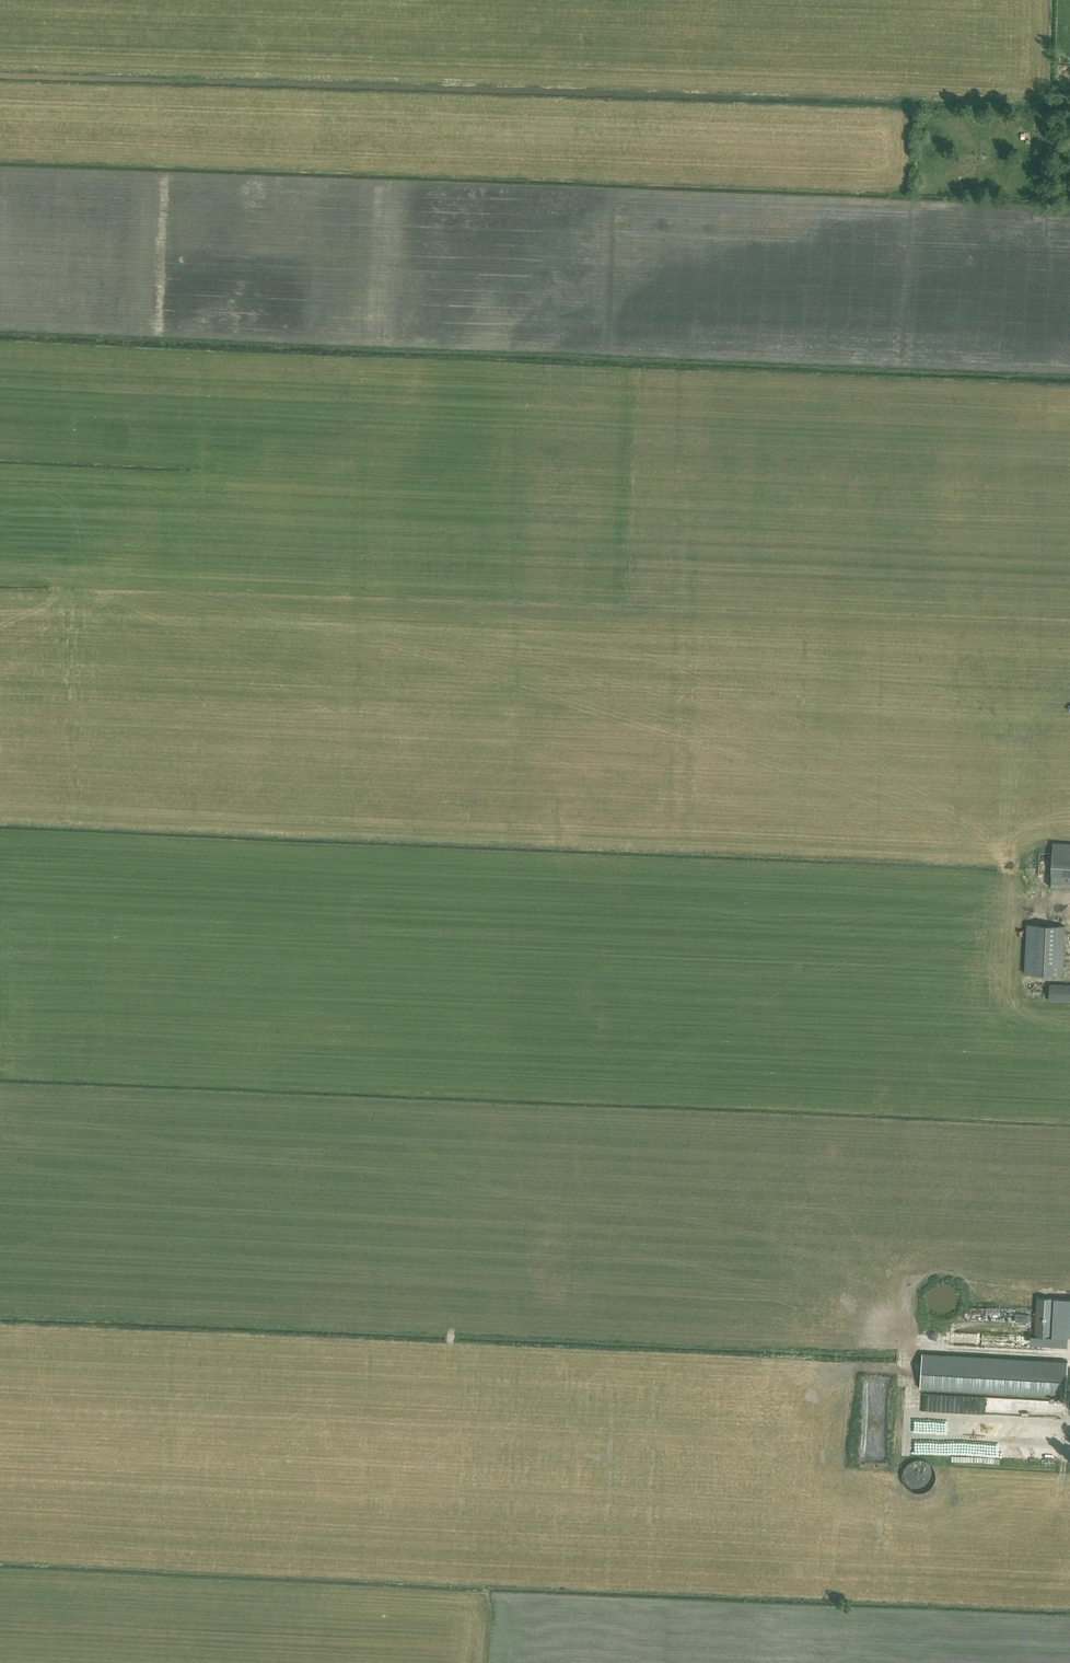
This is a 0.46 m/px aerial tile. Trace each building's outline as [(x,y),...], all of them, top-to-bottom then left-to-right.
[(1053,843),(1050,887),(1069,888),(1069,844),(1053,843)] [(1025,973),(1062,975),(1065,926),(1027,924),(1025,973)] [(1050,984),(1050,1000),(1069,1001),(1069,985),(1050,984)] [(1023,1335),(984,1336),(984,1348),(1024,1347),(1023,1335)] [(1025,1349),(1040,1349),(1040,1341),(1026,1340),(1025,1349)] [(922,1352),(920,1386),(1066,1395),(1068,1361),(922,1352)]
